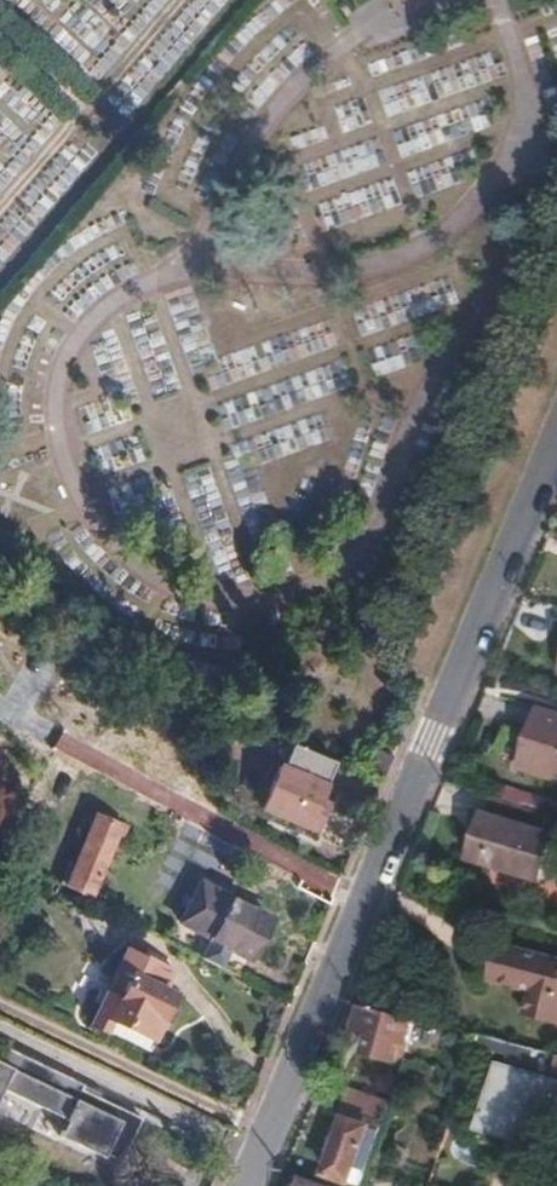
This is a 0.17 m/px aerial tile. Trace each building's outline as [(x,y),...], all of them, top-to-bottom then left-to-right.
[(537,708),(518,766),(556,779),(556,715),(537,708)] [(314,802),(335,761),(291,742),(261,798),(310,822),(319,806),(314,802)] [(390,755),(377,750),(368,772),(380,777),(390,755)] [(540,879),(552,836),(536,832),(543,807),(486,790),(466,857),(540,879)] [(67,861),(57,881),(90,899),(118,831),(120,824),(95,813),(73,863),(67,861)] [(202,884),(183,921),(248,956),(267,919),(202,884)] [(500,943),(490,979),(533,991),(527,1014),(556,1022),(556,959),(500,943)] [(172,970),(125,948),(115,970),(129,975),(108,1020),(149,1039),(171,996),(162,991),(172,970)] [(409,1019),(361,1007),(355,1028),(370,1032),(365,1052),(391,1058),(401,1051),(409,1019)] [(476,1050),(482,1034),(472,1031),(437,1022),(430,1047),(474,1058),(476,1050)] [(491,1055),(496,1038),(482,1034),(476,1050),(491,1055)] [(0,1087),(66,1118),(59,1134),(102,1155),(104,1150),(121,1159),(141,1117),(80,1088),(83,1084),(17,1053),(4,1047),(0,1055),(0,1087)] [(556,1114),(556,1053),(539,1049),(536,1058),(553,1063),(547,1080),(506,1067),(488,1120),(548,1139),(556,1114)] [(381,1120),(387,1100),(345,1087),(339,1107),(345,1109),(381,1120)] [(365,1168),(381,1120),(345,1109),(323,1173),(350,1181),(355,1165),(365,1168)]
